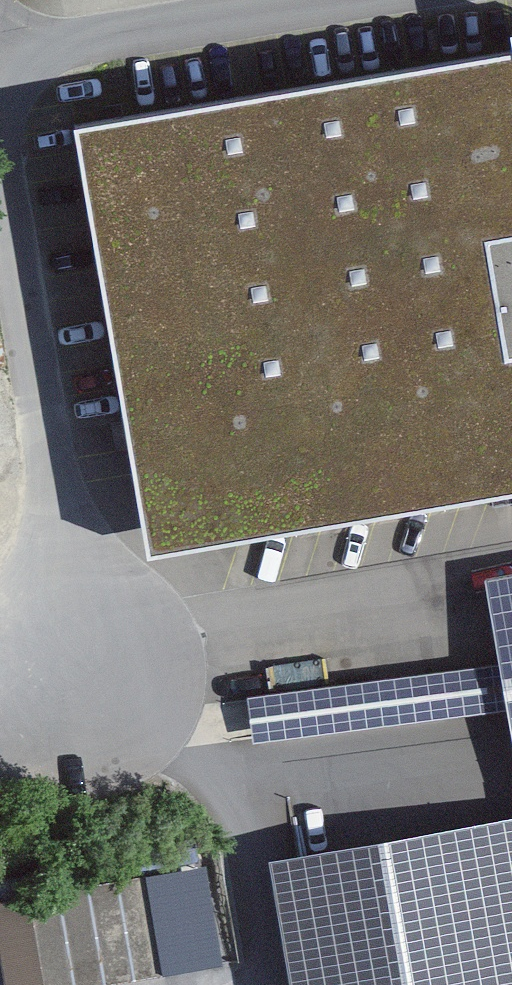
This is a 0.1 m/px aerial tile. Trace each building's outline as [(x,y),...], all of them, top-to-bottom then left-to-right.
[(89,140),(159,559),(511,500),(511,69),(89,140)] [(485,580),(500,664),(508,710),(511,732),(511,575),(485,580)] [(508,710),(500,664),(247,697),(252,743),(508,710)] [(267,860),(289,984),(511,984),(511,817),(267,860)] [(4,901),(17,984),(184,984),(166,875),(4,901)]
